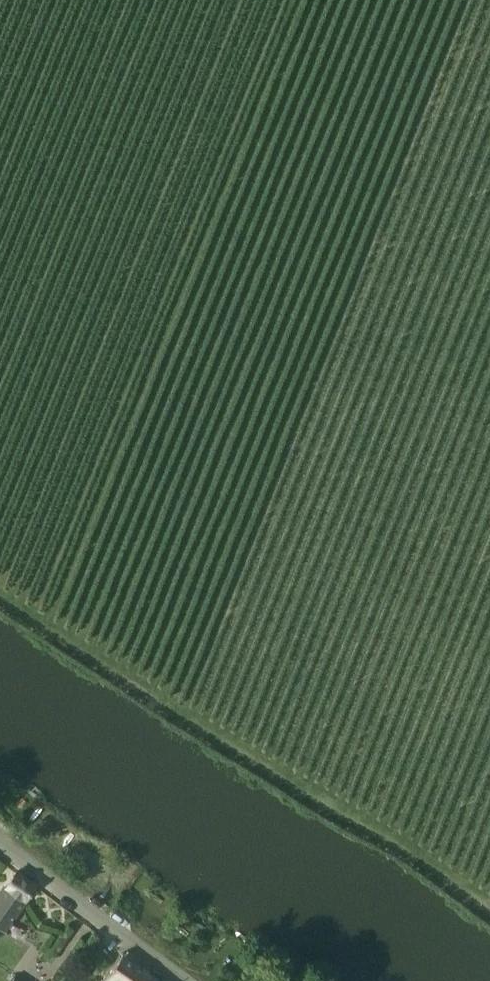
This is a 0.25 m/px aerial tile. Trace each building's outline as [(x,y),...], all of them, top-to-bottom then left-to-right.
[(0,893),(0,925),(4,928),(35,886),(16,871),(0,893)] [(124,953),(102,980),(161,980),(124,953)]
